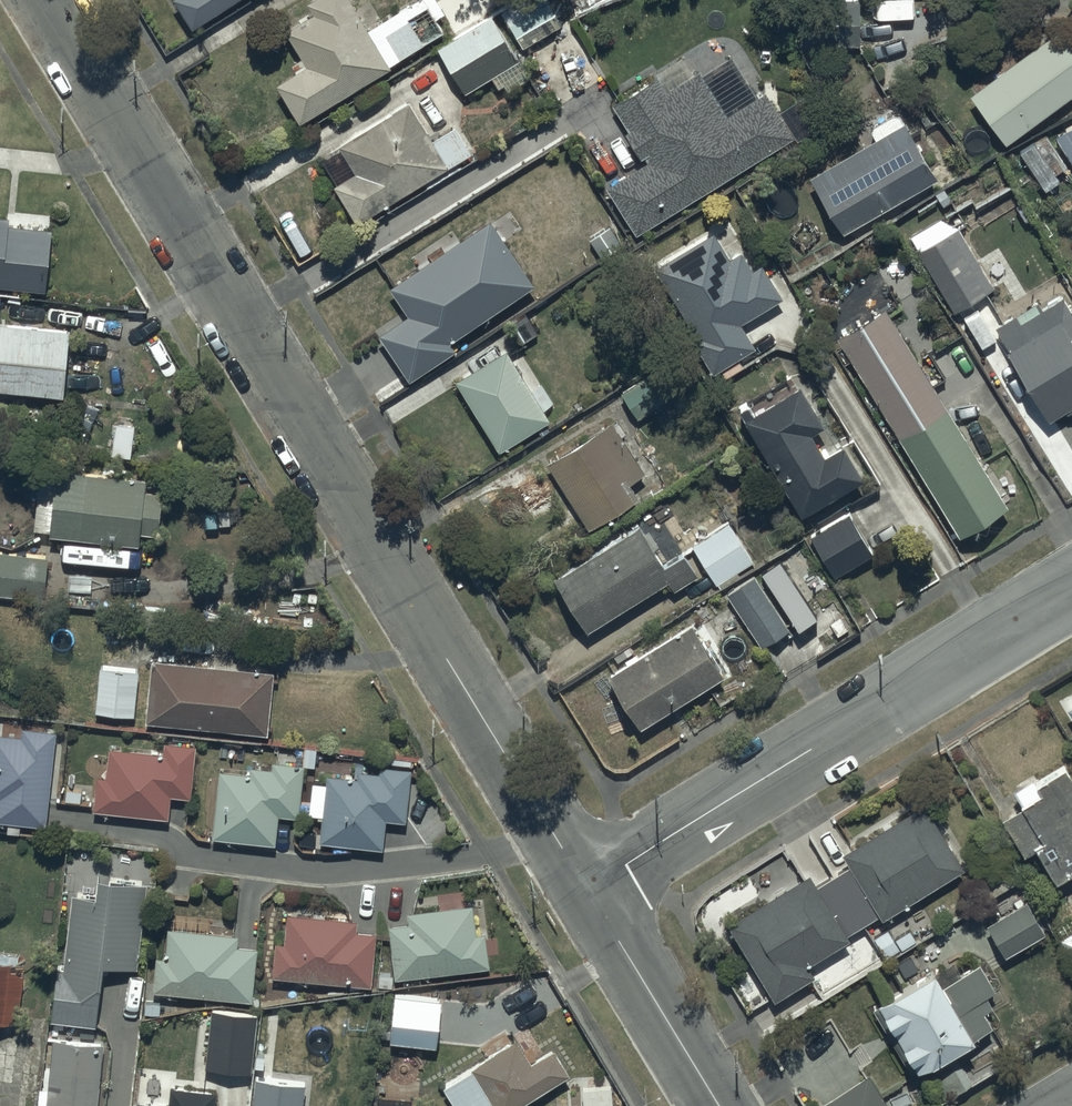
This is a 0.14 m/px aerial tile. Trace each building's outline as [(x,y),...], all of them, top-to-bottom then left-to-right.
[(191,20),(225,0),(180,0),(191,20)] [(314,5),(289,19),(305,48),(291,56),(296,65),(277,75),(298,112),(393,58),(391,54),(442,26),(435,13),(445,8),(441,0),(407,0),(369,21),(358,0),(311,0),(314,5)] [(502,6),(523,41),(562,18),(552,0),(512,0),(502,6)] [(808,37),(862,35),(861,0),(806,0),(808,37)] [(494,6),(439,40),(466,84),(520,51),(494,6)] [(1062,23),(973,88),(1007,135),(1071,87),(1071,37),(1062,23)] [(816,84),(781,104),(770,85),(729,109),(703,63),(665,84),(658,71),(612,97),(645,156),(608,176),(639,229),(796,132),(832,112),(816,84)] [(343,141),(324,151),(337,174),(335,176),(357,213),(473,146),(457,119),(433,133),(412,95),(343,134),(340,136),(343,141)] [(876,134),(812,168),(844,227),(942,174),(903,102),(868,121),(876,134)] [(1059,128),(1071,150),(1071,120),(1059,128)] [(1037,150),(1025,155),(1035,176),(1045,170),(1049,178),(1067,169),(1056,148),(1040,156),(1037,150)] [(0,208),(0,279),(50,283),(54,222),(14,219),(15,210),(0,208)] [(490,211),(389,279),(409,309),(380,328),(411,374),(458,343),(451,332),(534,277),(490,211)] [(941,215),(905,235),(914,249),(921,245),(957,303),(994,281),(959,222),(941,215)] [(718,225),(660,261),(717,362),(756,340),(743,317),(785,293),(763,255),(752,261),(743,245),(733,251),(718,225)] [(999,322),(1054,412),(1071,401),(1071,295),(1067,287),(1044,301),(1040,293),(997,319),(999,322)] [(888,299),(841,328),(961,526),(1008,498),(888,299)] [(68,387),(73,319),(0,314),(0,382),(68,387)] [(508,341),(456,372),(501,442),(552,410),(508,341)] [(659,361),(620,385),(639,415),(678,391),(659,361)] [(802,367),(742,405),(803,507),(868,468),(846,431),(826,443),(813,421),(828,412),(802,367)] [(614,412),(546,452),(590,525),(644,493),(632,472),(646,464),(614,412)] [(147,468),(61,462),(55,527),(142,534),(142,527),(160,528),(164,484),(146,482),(147,468)] [(850,508),(814,529),(837,568),(873,547),(850,508)] [(646,511),(555,565),(587,620),(669,572),(676,584),(703,568),(688,542),(670,552),(646,511)] [(730,515),(694,536),(718,578),(754,556),(730,515)] [(0,544),(0,591),(47,596),(52,549),(0,544)] [(756,572),(730,589),(762,640),(788,624),(756,572)] [(699,613),(612,664),(642,718),(730,669),(699,613)] [(279,665),(154,652),(147,716),(273,729),(279,665)] [(142,665),(103,660),(97,703),(136,708),(142,665)] [(23,720),(22,728),(0,726),(0,813),(48,818),(58,723),(23,720)] [(166,748),(111,744),(109,770),(99,769),(96,804),(171,810),(173,787),(194,789),(199,737),(167,734),(166,748)] [(253,766),(221,762),(213,831),(279,838),(282,808),(302,810),(307,760),(274,756),(273,763),(253,761),(253,766)] [(359,771),(328,767),(322,838),(389,843),(392,811),(410,813),(415,761),(382,758),(381,767),(359,765),(359,771)] [(1021,801),(1023,804),(1001,816),(1023,854),(1037,846),(1055,878),(1071,869),(1071,774),(1067,765),(1039,781),(1036,776),(1014,789),(1021,801)] [(807,865),(730,912),(778,991),(788,985),(801,1006),(835,986),(819,960),(816,962),(812,956),(855,931),(852,927),(881,910),(884,915),(968,864),(926,795),(844,844),(852,857),(816,879),(807,865)] [(100,890),(74,886),(55,1015),(97,1021),(107,954),(141,959),(153,877),(103,870),(100,890)] [(1028,893),(986,918),(1004,950),(1047,924),(1028,893)] [(476,897),(408,906),(409,917),(391,920),(397,970),(491,958),(487,926),(480,927),(476,897)] [(374,978),(378,926),(359,925),(359,912),(289,907),(287,936),(277,936),(275,971),(374,978)] [(243,926),(171,920),(169,951),(158,950),(156,984),(255,991),(259,942),(242,941),(243,926)] [(1062,930),(1071,946),(1071,924),(1062,930)] [(0,949),(0,1010),(19,1012),(24,951),(0,949)] [(994,1018),(985,1004),(994,998),(987,987),(996,981),(981,956),(950,975),(939,957),(870,1002),(910,1067),(994,1018)] [(258,1007),(213,1003),(207,1062),(252,1067),(258,1007)] [(445,1078),(461,1105),(478,1105),(494,1096),(500,1105),(504,1105),(571,1067),(556,1041),(535,1054),(521,1029),(443,1074),(445,1078)] [(54,1032),(48,1105),(98,1105),(104,1036),(54,1032)] [(820,1099),(824,1105),(893,1105),(870,1068),(820,1099)] [(255,1072),(252,1105),(301,1105),(304,1076),(255,1072)] [(171,1088),(169,1105),(216,1105),(217,1093),(171,1088)]
